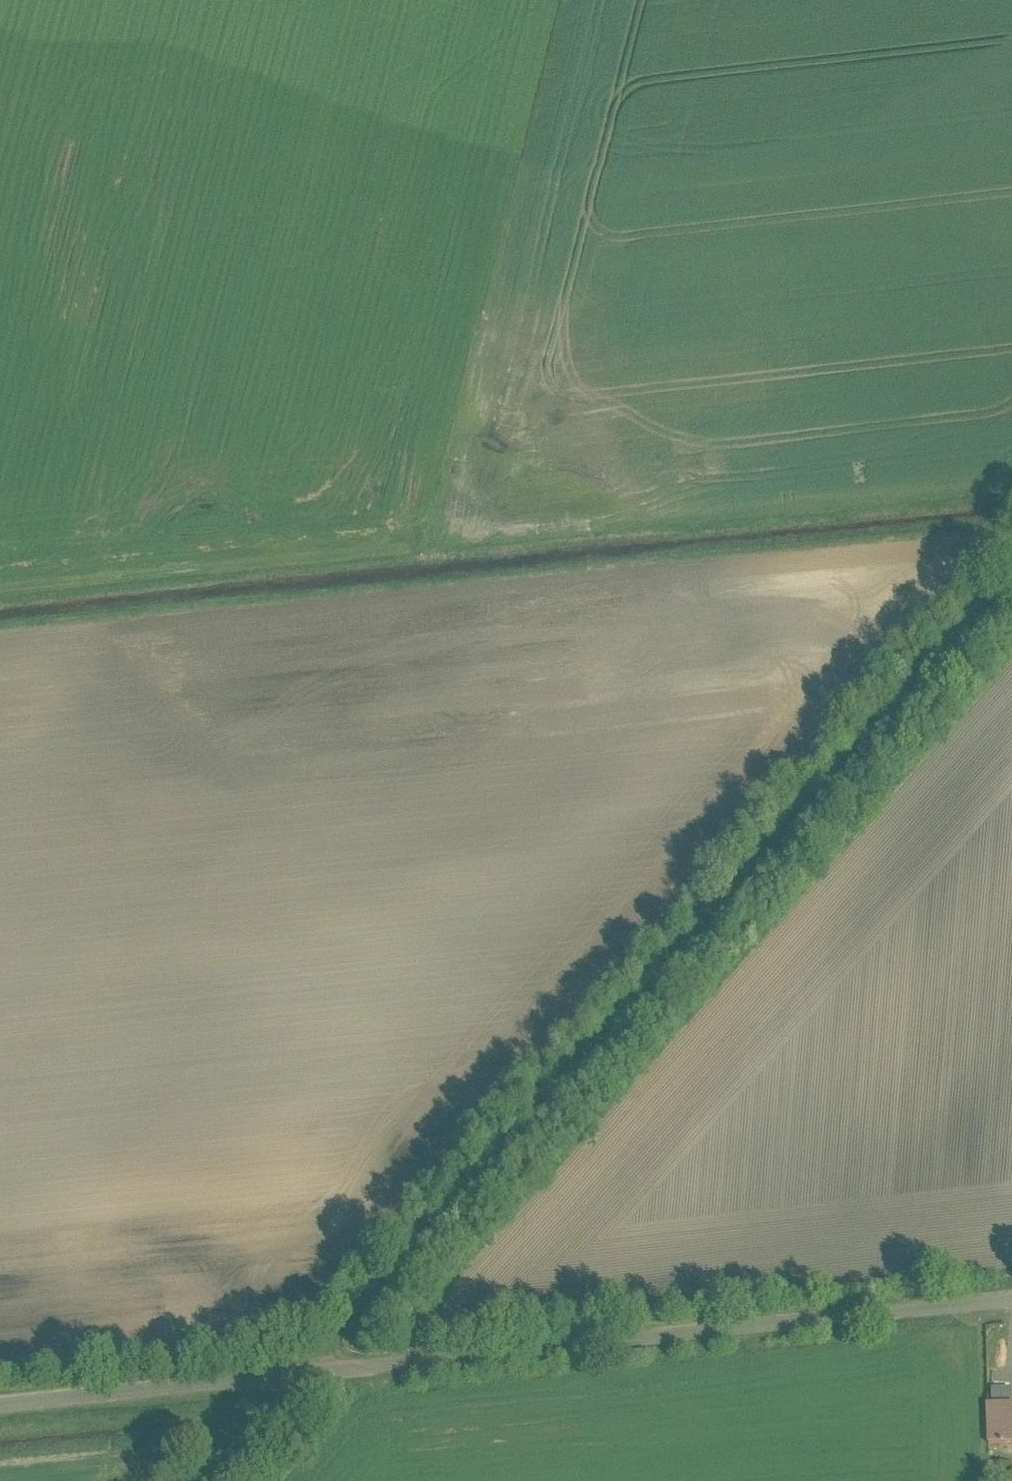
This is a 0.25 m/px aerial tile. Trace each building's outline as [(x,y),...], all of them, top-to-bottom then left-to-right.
[(983,1447),(1011,1447),(1011,1403),(1011,1390),(994,1390),(995,1402),(982,1402),(983,1447)]
